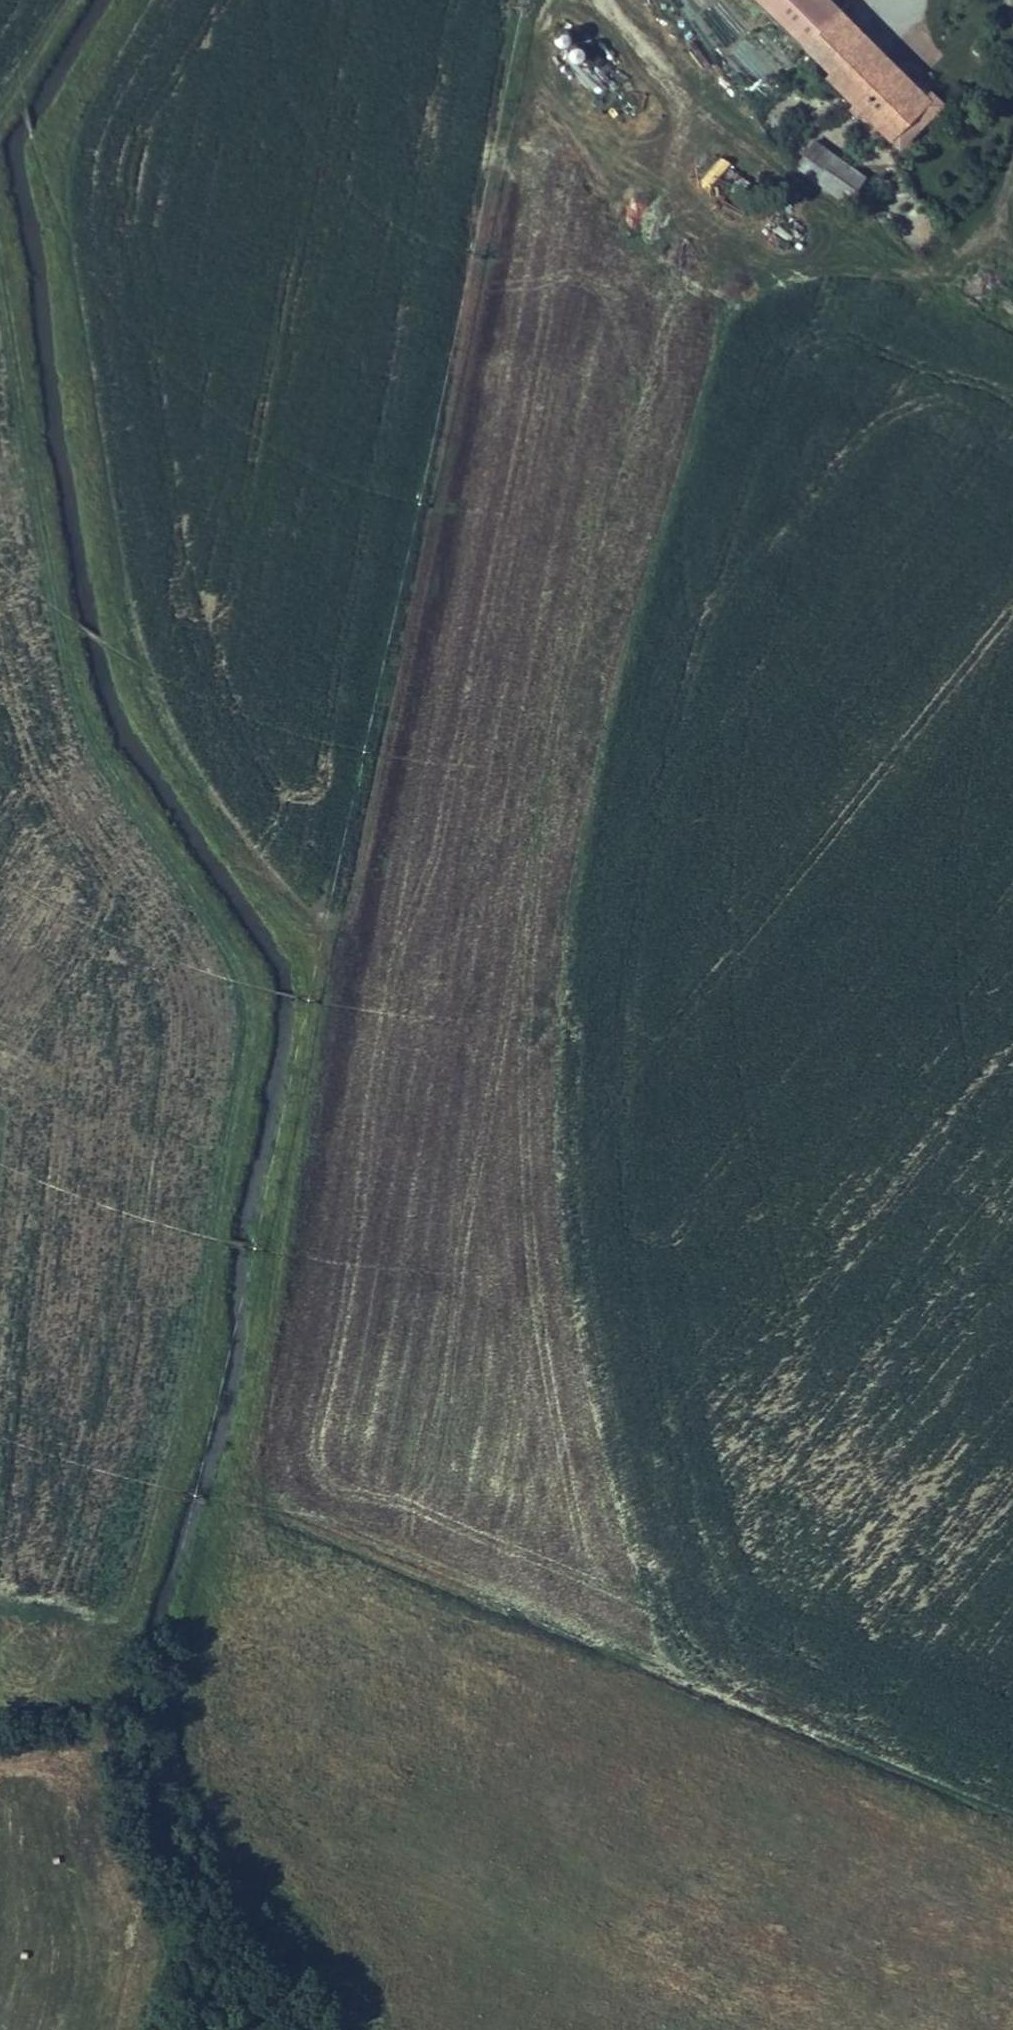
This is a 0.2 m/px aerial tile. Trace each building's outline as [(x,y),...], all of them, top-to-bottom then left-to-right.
[(902,146),(914,134),(925,144),(937,132),(926,121),(946,102),(934,90),(926,98),(827,0),(755,0),(902,146)] [(816,139),(795,167),(848,207),(869,179),(816,139)]
